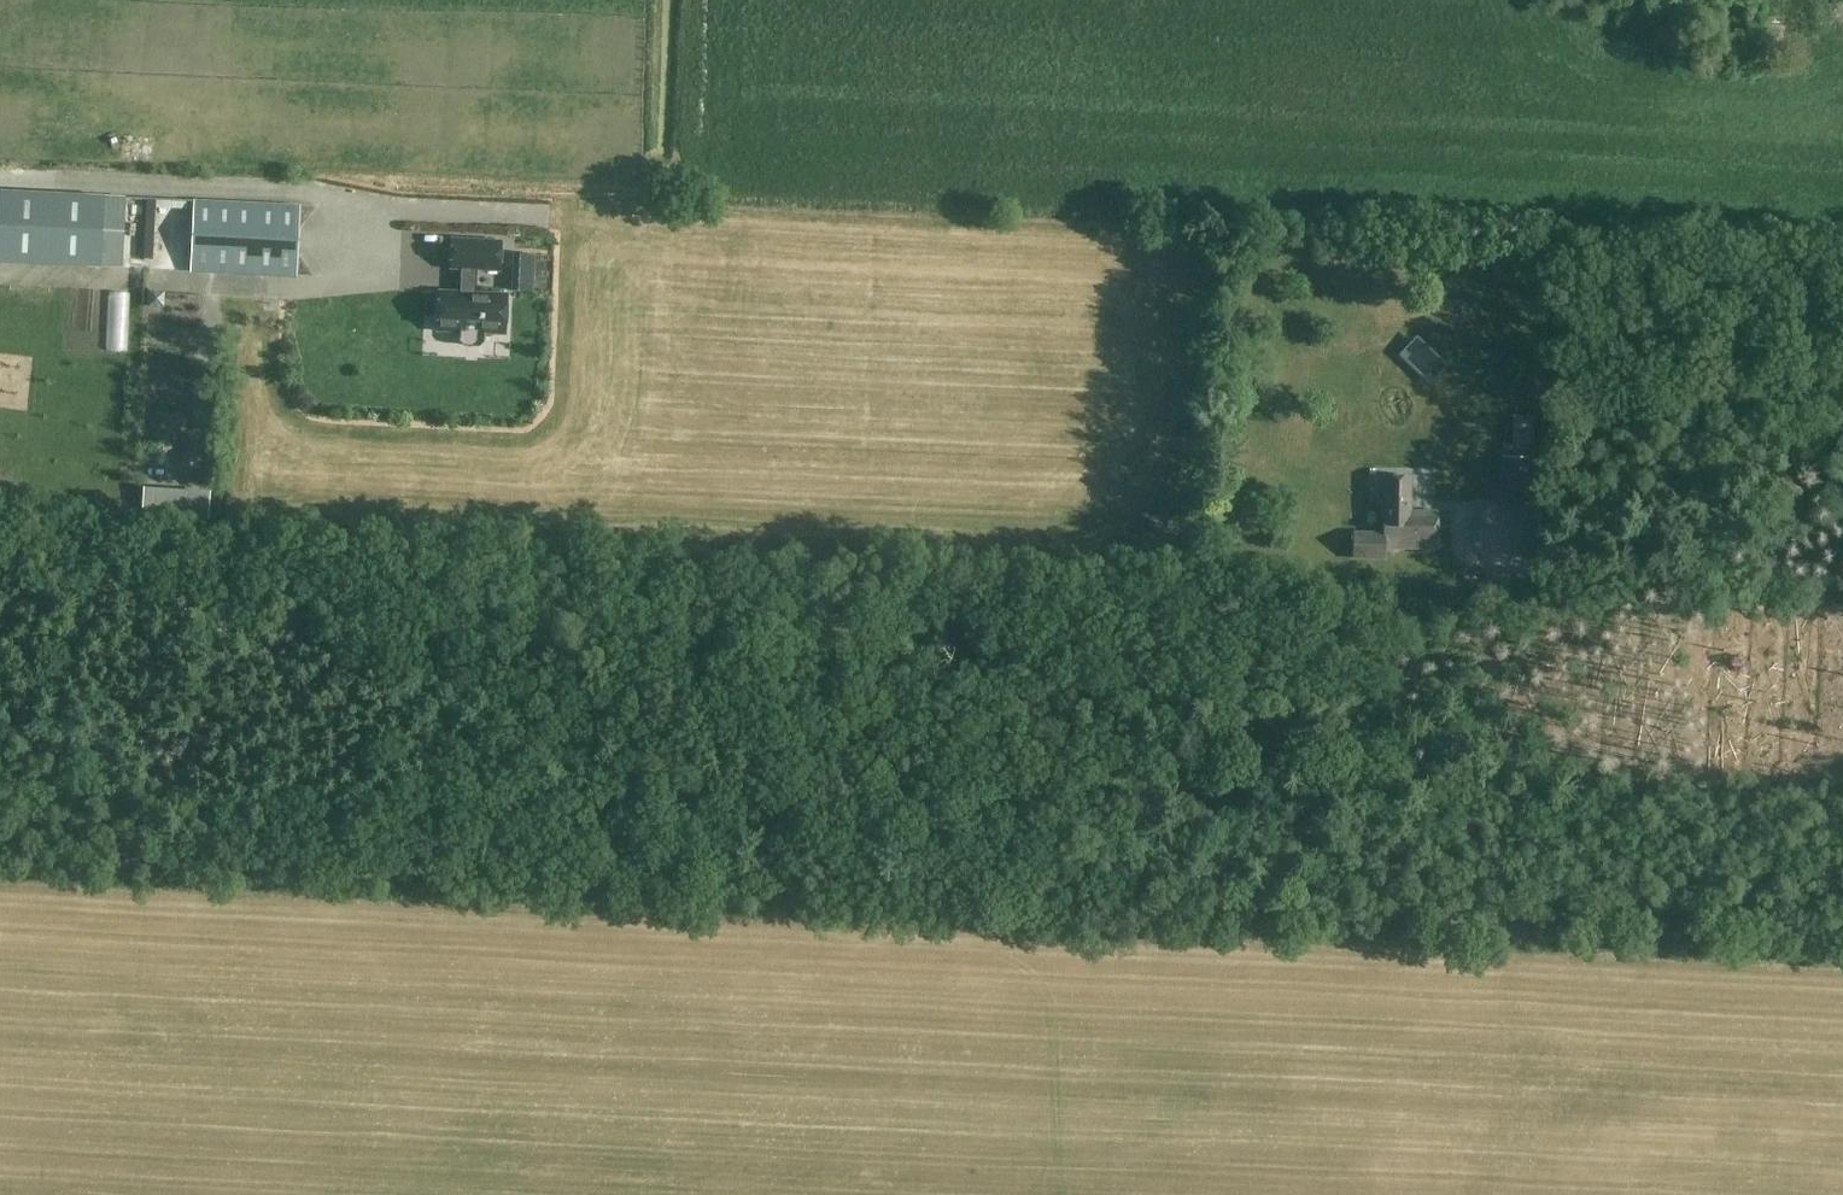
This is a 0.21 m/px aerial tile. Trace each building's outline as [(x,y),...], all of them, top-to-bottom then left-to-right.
[(102,197),(0,192),(0,261),(295,276),(298,207),(102,197)] [(440,292),(439,315),(438,331),(449,332),(461,332),(460,342),(464,346),(478,347),(483,343),(483,333),(504,334),(506,296),(476,294),(477,270),(499,271),(500,242),(452,240),(451,269),(461,269),(460,293),(440,292)] [(1502,456),(1501,506),(1525,507),(1527,457),(1502,456)] [(1374,533),(1351,532),(1351,556),(1384,557),(1384,547),(1436,549),(1437,512),(1410,511),(1411,477),(1376,476),(1374,533)]
